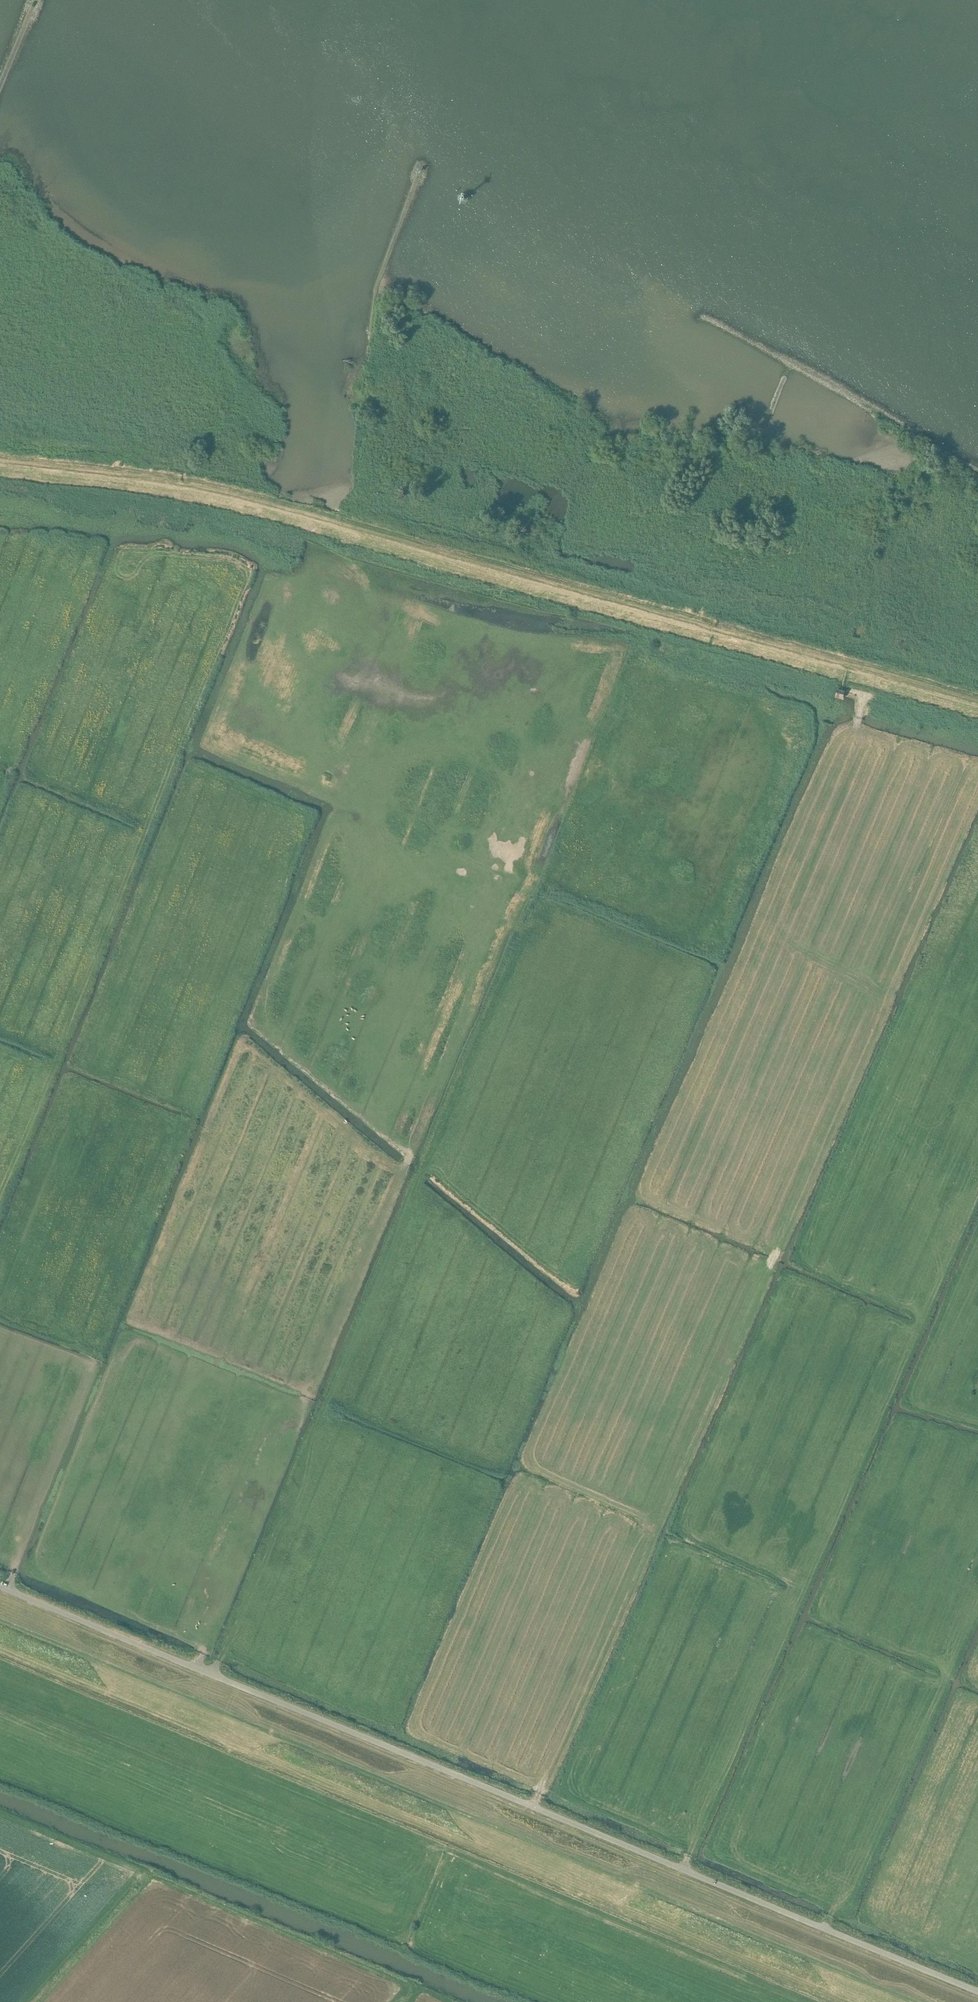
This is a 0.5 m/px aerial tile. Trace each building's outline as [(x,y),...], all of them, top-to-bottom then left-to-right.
[(836,694),(836,696),(839,697),(843,699),(843,697),(845,691),(843,691),(838,689),(837,691),(836,694)]
